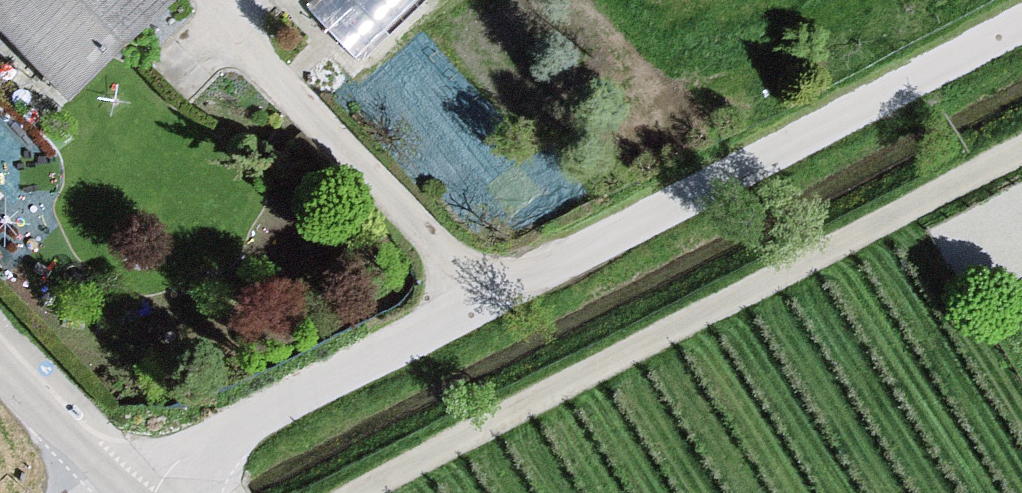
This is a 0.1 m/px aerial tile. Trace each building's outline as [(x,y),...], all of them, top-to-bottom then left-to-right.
[(63,105),(174,0),(0,0),(0,41),(63,105)]
